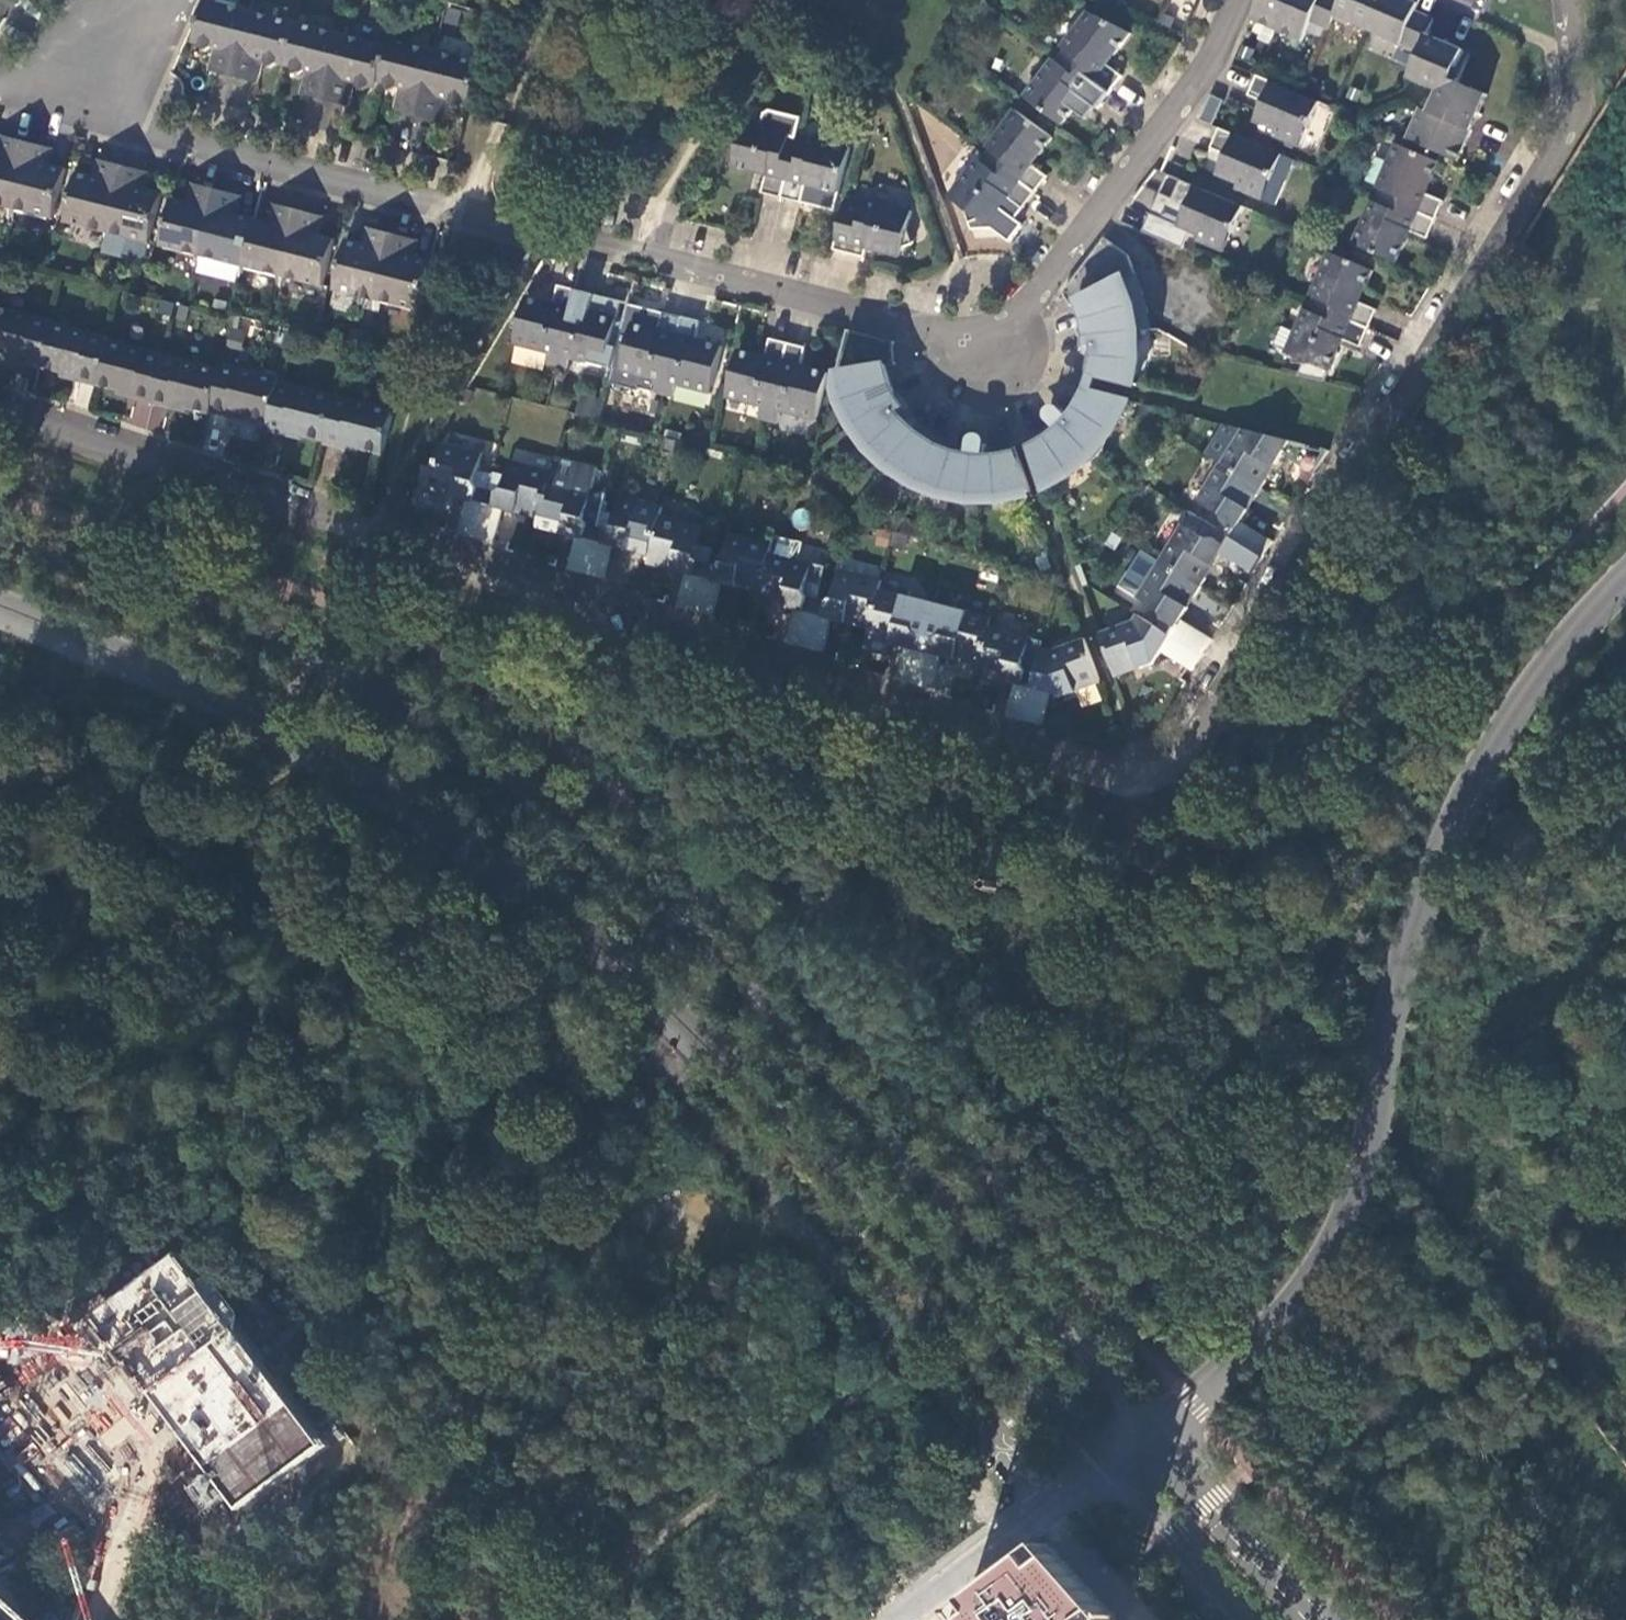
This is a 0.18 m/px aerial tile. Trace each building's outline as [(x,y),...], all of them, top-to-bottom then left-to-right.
[(236,74),(252,7),(222,0),(205,0),(195,38),(201,40),(207,48),(216,43),(217,43),(225,46),(218,69),(236,74)] [(1303,43),(1311,24),(1329,32),(1335,17),(1420,55),(1409,79),(1438,92),(1429,113),(1420,110),(1407,140),(1459,162),(1488,98),(1452,80),(1464,52),(1446,44),(1429,36),(1435,21),(1416,13),(1422,0),(1260,0),(1251,21),(1303,43)] [(252,7),(236,74),(252,78),(259,54),(265,56),(267,56),(273,64),(282,60),(288,62),(298,19),(252,7)] [(1073,62),(1111,91),(1122,76),(1106,64),(1129,34),(1086,15),(1064,45),(1078,55),(1073,62)] [(298,19),(288,62),(295,64),(299,71),(307,67),(308,67),(317,69),(311,91),(328,96),(345,30),(298,19)] [(345,30),(328,96),(344,100),(350,78),(358,80),(360,80),(365,87),(372,83),(380,85),(382,79),(391,42),(345,30)] [(404,108),(422,113),(438,47),(392,37),(391,42),(382,79),(387,80),(392,87),(401,83),(402,83),(410,85),(404,108)] [(225,46),(217,43),(210,67),(218,69),(225,46)] [(467,100),(473,101),(483,58),(438,47),(422,113),(435,117),(442,93),(451,96),(452,96),(458,105),(467,100)] [(259,54),(252,78),(260,80),(265,56),(259,54)] [(1073,62),(1063,55),(1057,62),(1068,70),(1073,62)] [(1100,107),(1111,91),(1073,62),(1068,70),(1057,62),(1053,59),(1027,95),(1064,123),(1075,108),(1084,96),(1098,106),(1100,107)] [(317,69),(308,67),(303,89),(311,91),(317,69)] [(1325,104),(1259,76),(1251,98),(1270,106),(1267,111),(1264,109),(1257,124),(1278,133),(1276,139),(1298,148),(1306,131),(1312,133),(1325,104)] [(350,78),(344,100),(352,102),(358,80),(350,78)] [(396,107),(404,108),(410,85),(402,83),(396,107)] [(445,119),(451,96),(442,93),(435,117),(445,119)] [(1214,94),(1202,119),(1215,125),(1227,100),(1214,94)] [(1088,118),(1098,106),(1084,96),(1075,108),(1088,118)] [(805,117),(773,109),(767,111),(764,123),(747,119),(735,164),(768,173),(764,191),(785,197),(796,151),(800,137),(805,117)] [(1000,163),(1038,191),(1048,176),(1033,165),(1054,136),(1016,109),(989,145),(993,147),(1005,156),(1000,163)] [(1297,160),(1222,128),(1213,147),(1233,156),(1230,161),(1226,159),(1219,174),(1241,183),(1239,188),(1278,205),(1297,160)] [(1306,131),(1298,148),(1305,150),(1312,133),(1306,131)] [(10,140),(0,138),(0,201),(14,205),(30,139),(12,134),(10,140)] [(796,151),(785,197),(802,201),(807,183),(840,191),(851,147),(806,134),(805,139),(802,153),(796,151)] [(805,139),(800,137),(796,151),(802,153),(805,139)] [(46,143),(30,139),(14,205),(55,215),(67,165),(50,161),(42,159),(46,143)] [(54,145),(46,143),(42,159),(50,161),(54,145)] [(993,147),(989,155),(1000,163),(1005,156),(993,147)] [(1392,202),(1436,222),(1444,203),(1427,195),(1440,165),(1396,147),(1378,188),(1381,189),(1395,195),(1392,202)] [(1000,163),(989,155),(984,161),(995,169),(1000,163)] [(103,174),(107,158),(100,156),(95,172),(103,174)] [(109,229),(126,163),(107,158),(103,174),(95,172),(80,169),(67,218),(109,229)] [(1026,206),(1038,191),(1000,163),(995,169),(984,161),(979,158),(951,195),(966,206),(968,216),(998,212),(1011,195),(1026,206)] [(109,229),(106,242),(149,253),(163,189),(147,185),(139,183),(143,167),(126,163),(109,229)] [(151,169),(143,167),(139,183),(147,185),(151,169)] [(198,200),(202,181),(194,179),(189,198),(198,200)] [(1246,207),(1183,180),(1174,199),(1162,193),(1145,232),(1185,249),(1193,231),(1203,236),(1201,241),(1226,252),(1246,207)] [(203,254),(220,185),(202,181),(198,200),(189,198),(175,195),(163,244),(203,254)] [(244,264),(256,214),(240,210),(232,208),(236,189),(220,185),(203,254),(244,264)] [(245,191),(236,189),(232,208),(240,210),(245,191)] [(1381,189),(1379,196),(1392,202),(1395,195),(1381,189)] [(1392,202),(1379,196),(1375,204),(1388,211),(1392,202)] [(275,199),(271,217),(279,220),(283,201),(275,199)] [(868,204),(849,199),(845,213),(864,218),(868,204)] [(845,213),(836,248),(867,255),(870,247),(891,252),(911,239),(905,228),(909,210),(869,200),(868,204),(864,218),(845,213)] [(285,274),(302,206),(283,201),(279,220),(271,217),(256,214),(244,264),(285,274)] [(1428,239),(1436,222),(1392,202),(1388,211),(1375,204),(1371,203),(1353,244),(1397,263),(1411,231),(1428,239)] [(318,209),(302,206),(285,274),(325,283),(337,233),(322,230),(313,228),(318,209)] [(326,211),(318,209),(313,228),(322,230),(326,211)] [(373,242),(377,224),(370,223),(366,240),(373,242)] [(339,287),(379,296),(397,229),(377,224),(373,242),(366,240),(350,237),(339,287)] [(379,296),(421,306),(433,256),(416,252),(409,250),(413,233),(397,229),(379,296)] [(409,250),(416,252),(421,234),(413,233),(409,250)] [(1130,256),(1107,238),(1070,287),(1073,290),(1077,296),(1081,302),(1083,307),(1086,315),(1088,323),(1090,335),(1091,346),(1090,357),(1089,366),(1087,372),(1136,384),(1138,377),(1140,370),(1141,363),(1141,354),(1141,344),(1140,330),(1155,328),(1154,322),(1153,316),(1151,309),(1149,301),(1147,293),(1145,287),(1141,278),(1139,273),(1133,262),(1130,256)] [(8,255),(0,253),(0,291),(8,255)] [(1326,311),(1369,329),(1377,311),(1359,304),(1373,271),(1330,253),(1312,297),(1315,298),(1330,303),(1326,311)] [(579,290),(560,285),(555,304),(527,297),(519,328),(534,332),(533,340),(554,345),(550,360),(561,362),(579,290)] [(1073,290),(1070,287),(1065,293),(1070,300),(1073,306),(1081,302),(1077,296),(1073,290)] [(597,295),(579,290),(561,362),(571,365),(575,350),(595,355),(597,347),(612,351),(620,321),(593,313),(597,295)] [(1315,298),(1312,305),(1326,311),(1330,303),(1315,298)] [(25,356),(24,359),(43,363),(54,319),(54,317),(0,303),(0,349),(25,356)] [(1326,311),(1312,305),(1308,312),(1323,318),(1326,311)] [(667,388),(685,316),(666,311),(661,330),(633,323),(625,354),(642,360),(640,366),(660,371),(656,385),(667,388)] [(1361,347),(1369,329),(1326,311),(1323,318),(1308,312),(1306,311),(1287,354),(1329,370),(1343,339),(1361,347)] [(702,321),(685,316),(667,388),(676,390),(681,377),(699,381),(700,374),(715,378),(724,345),(697,338),(702,321)] [(54,319),(43,363),(83,373),(82,375),(99,380),(110,336),(111,333),(54,319)] [(534,332),(519,328),(518,336),(533,340),(534,332)] [(1029,494),(1034,492),(1016,445),(1004,447),(990,448),(988,439),(972,438),(972,446),(965,446),(959,445),(950,442),(946,439),(935,432),(931,429),(927,427),(922,424),(920,422),(913,415),(909,409),(908,406),(904,402),(902,399),(898,392),(895,386),(893,382),(893,379),(891,374),(890,369),(890,364),(890,339),(850,328),(838,376),(842,378),(845,393),(850,406),(858,421),(866,433),(869,439),(877,447),(883,454),(890,461),(899,469),(904,473),(911,477),(917,481),(923,484),(934,488),(940,491),(951,494),(962,497),(973,498),(1010,498),(1015,497),(1022,496),(1029,494)] [(110,336),(99,380),(139,390),(138,392),(157,397),(168,351),(110,336)] [(772,414),(790,343),(772,338),(768,356),(741,349),(732,381),(748,385),(746,393),(765,398),(761,411),(772,414)] [(808,347),(790,343),(772,414),(783,416),(787,403),(806,408),(808,399),(825,404),(833,371),(804,364),(808,347)] [(514,346),(510,361),(542,369),(545,353),(514,346)] [(612,351),(597,347),(595,355),(610,359),(612,351)] [(168,351),(157,397),(174,402),(175,399),(214,409),(215,405),(225,366),(168,351)] [(623,362),(640,366),(642,360),(625,354),(623,362)] [(284,373),(227,359),(225,366),(215,405),(234,411),(235,408),(273,417),(283,378),(284,373)] [(700,374),(699,381),(713,385),(715,378),(700,374)] [(273,417),(271,424),(290,429),(290,426),(329,436),(339,391),(283,378),(273,417)] [(730,389),(746,393),(748,385),(732,381),(730,389)] [(1131,400),(1083,388),(1076,402),(1066,412),(1061,406),(1050,418),(1054,425),(1052,426),(1042,434),(1037,437),(1032,440),(1049,487),(1061,481),(1071,474),(1082,468),(1089,461),(1096,455),(1102,449),(1109,441),(1115,434),(1121,425),(1126,414),(1131,400)] [(347,438),(386,447),(397,404),(339,391),(329,436),(329,437),(346,441),(347,438)] [(598,418),(601,401),(578,397),(575,414),(598,418)] [(808,399),(806,408),(823,413),(825,404),(808,399)] [(1050,418),(1061,406),(1059,405),(1058,405),(1055,405),(1053,405),(1050,408),(1050,409),(1048,412),(1049,415),(1050,418)] [(1226,424),(1207,454),(1221,462),(1264,489),(1284,457),(1315,476),(1331,450),(1226,424)] [(470,497),(461,530),(479,535),(491,488),(480,485),(477,479),(485,451),(444,440),(436,465),(428,463),(423,484),(470,497)] [(600,466),(559,455),(555,469),(543,516),(541,525),(582,535),(573,568),(589,572),(601,526),(591,524),(587,517),(595,489),(600,466)] [(491,488),(479,535),(494,539),(503,506),(543,516),(555,469),(513,457),(508,475),(505,486),(499,489),(491,488)] [(1221,530),(1265,556),(1274,543),(1242,524),(1264,489),(1221,462),(1199,499),(1225,516),(1227,522),(1221,530)] [(495,472),(491,488),(499,489),(505,486),(508,475),(495,472)] [(609,493),(595,489),(587,517),(591,524),(601,526),(609,493)] [(601,526),(589,572),(606,577),(615,543),(652,552),(662,515),(664,506),(624,495),(617,525),(611,529),(601,526)] [(1195,513),(1187,526),(1208,540),(1216,537),(1221,530),(1195,513)] [(690,572),(681,605),(698,610),(710,564),(700,562),(696,555),(705,526),(662,515),(652,552),(650,562),(690,572)] [(1162,560),(1205,587),(1225,555),(1255,573),(1265,556),(1221,530),(1216,537),(1208,540),(1187,526),(1184,524),(1162,560)] [(710,564),(698,610),(714,614),(723,581),(761,591),(771,552),(773,544),(732,533),(725,563),(719,566),(710,564)] [(799,608),(791,642),(807,646),(819,600),(828,566),(771,552),(761,591),(759,599),(799,608)] [(1161,627),(1205,654),(1213,641),(1184,622),(1205,587),(1162,560),(1139,597),(1163,614),(1166,622),(1161,627)] [(819,600),(807,646),(825,651),(834,617),(871,626),(881,588),(883,579),(843,570),(835,599),(829,602),(819,600)] [(937,603),(881,588),(871,626),(869,635),(908,645),(900,678),(916,683),(937,603)] [(991,625),(993,618),(937,603),(916,683),(933,687),(942,654),(981,663),(991,625)] [(1134,622),(1103,633),(1118,677),(1158,663),(1164,652),(1194,671),(1205,654),(1161,627),(1139,613),(1134,622)] [(1017,682),(1008,716),(1026,720),(1038,674),(1027,671),(1023,666),(1031,636),(991,625),(981,663),(979,672),(1017,682)] [(1038,674),(1026,720),(1042,724),(1051,691),(1064,694),(1103,681),(1086,636),(1054,648),(1045,646),(1038,674)] [(238,1513),(322,1449),(177,1264),(96,1324),(117,1352),(197,1458),(238,1513)] [(1075,1568),(1051,1541),(961,1609),(969,1619),(1120,1619),(1075,1568)]
